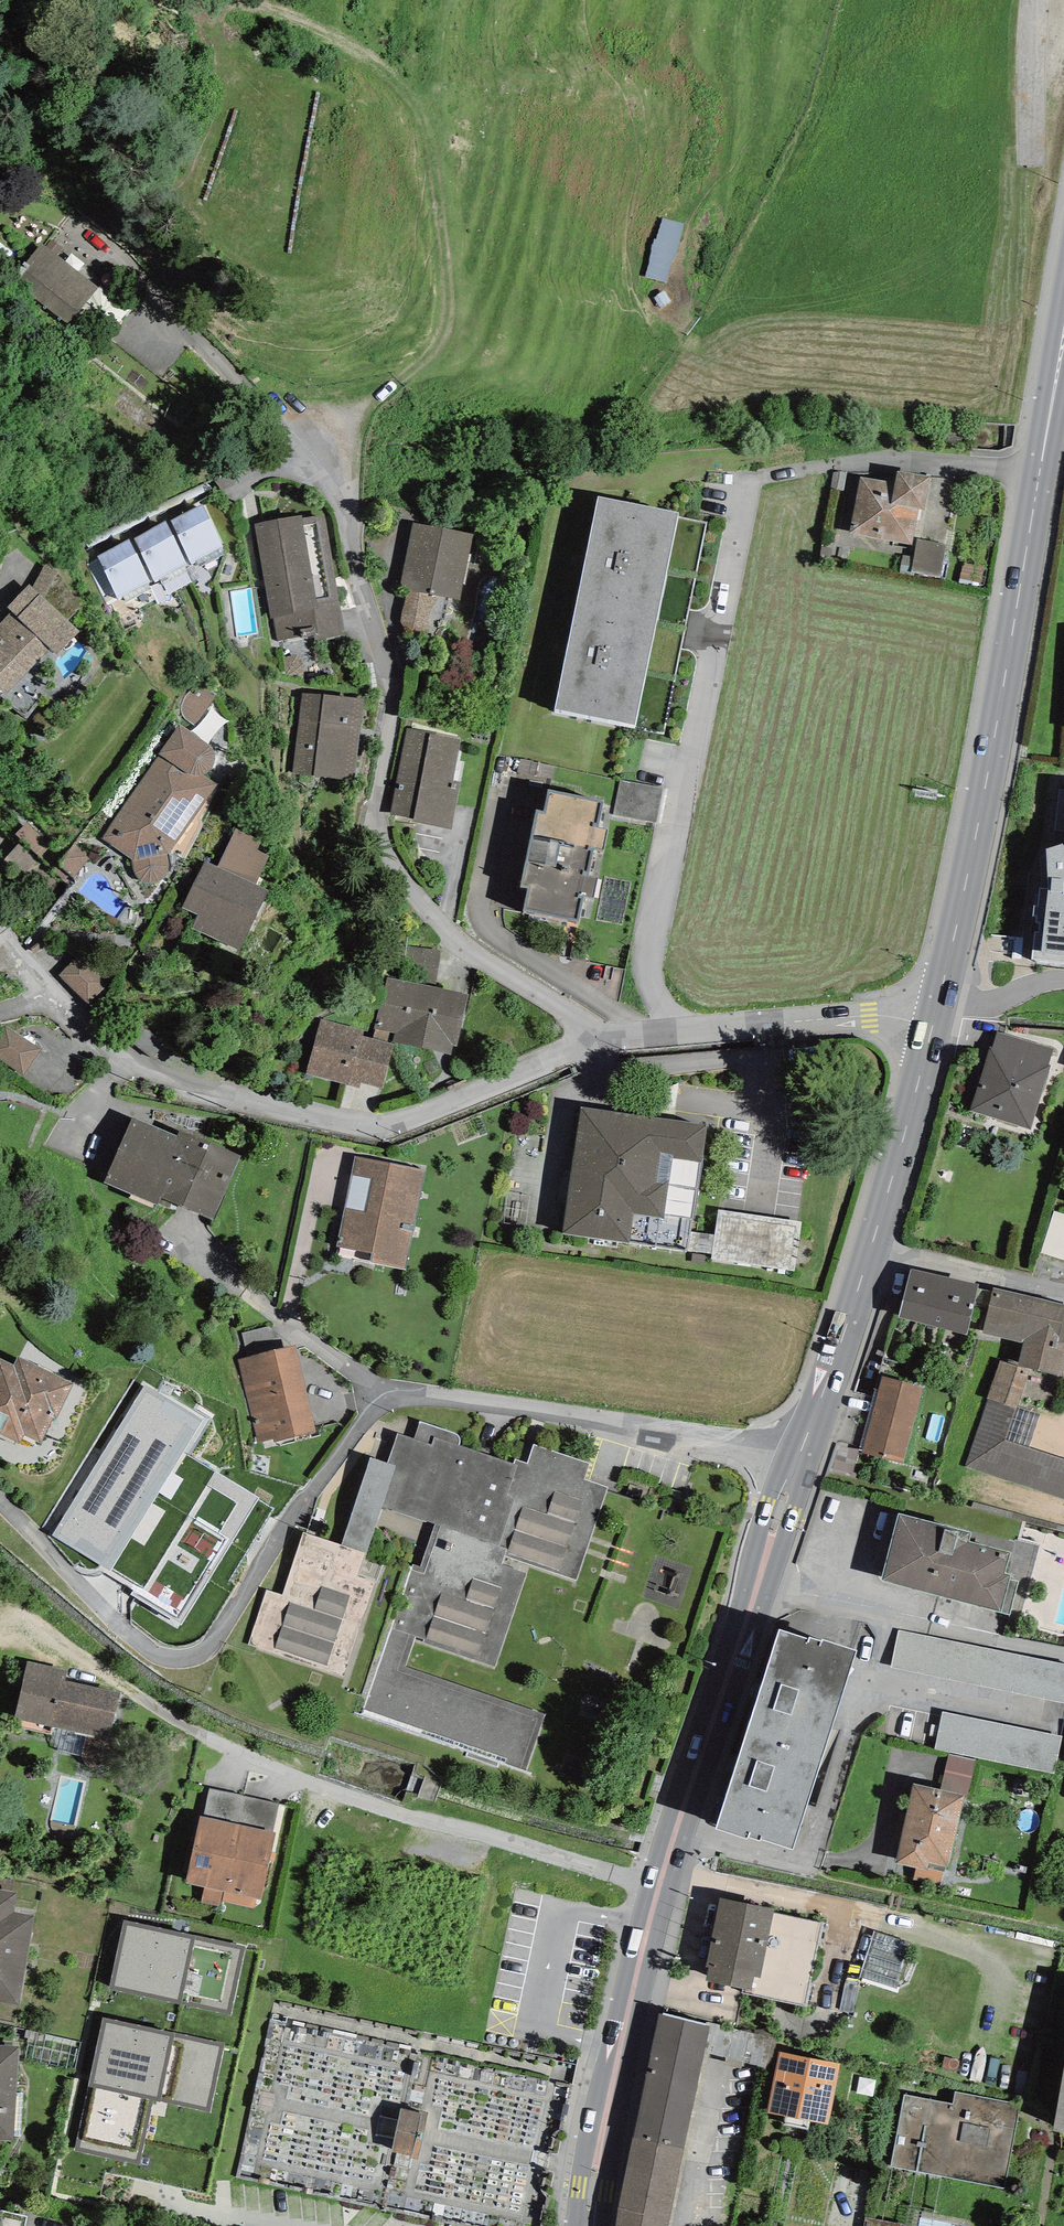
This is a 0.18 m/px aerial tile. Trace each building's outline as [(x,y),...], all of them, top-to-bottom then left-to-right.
[(691,220),(668,211),(645,269),(668,278),(691,220)] [(66,322),(100,290),(51,240),(18,272),(66,322)] [(898,471),(896,483),(860,476),(850,533),(912,545),(919,510),(924,511),(930,477),(898,471)] [(217,480),(222,491),(236,485),(231,473),(217,480)] [(636,726),(679,511),(599,496),(556,710),(636,726)] [(201,505),(171,521),(191,564),(223,546),(201,505)] [(302,516),(254,524),(271,619),(273,619),(277,641),(315,635),(316,640),(345,635),(324,514),(302,518),(302,516)] [(165,520),(134,538),(156,581),(187,564),(165,520)] [(461,601),(474,534),(412,523),(400,590),(407,591),(436,597),(461,601)] [(129,539),(98,557),(119,598),(150,581),(129,539)] [(917,539),(910,572),(941,578),(948,545),(917,539)] [(47,561),(33,586),(68,620),(84,604),(47,561)] [(962,564),(959,583),(980,586),(983,568),(962,564)] [(30,583),(6,607),(12,612),(0,624),(0,690),(5,695),(50,649),(57,655),(79,631),(68,620),(33,586),(30,583)] [(436,597),(407,591),(401,622),(408,636),(428,638),(431,628),(436,597)] [(195,726),(217,694),(212,692),(209,690),(205,689),(197,688),(192,690),(187,694),(184,698),(181,705),(182,711),(184,717),(195,726)] [(355,780),(364,699),(301,692),(292,773),(355,780)] [(209,744),(179,724),(157,754),(159,755),(101,838),(131,860),(132,867),(134,873),(136,878),(138,880),(143,882),(147,883),(152,883),(157,882),(162,879),(165,876),(167,872),(169,867),(167,854),(217,784),(201,775),(205,772),(208,771),(211,768),(213,765),(214,762),(215,759),(215,756),(214,753),(212,748),(209,744)] [(460,782),(453,780),(461,738),(406,728),(390,814),(415,818),(414,822),(451,829),(460,782)] [(657,823),(664,788),(620,780),(613,815),(657,823)] [(598,827),(603,801),(547,790),(543,812),(535,810),(520,886),(528,888),(524,911),(579,922),(584,898),(594,900),(598,877),(588,875),(593,850),(603,852),(608,829),(598,827)] [(52,846),(28,822),(16,834),(40,858),(52,846)] [(217,867),(256,884),(269,856),(258,851),(262,840),(235,828),(230,838),(217,867)] [(38,860),(18,843),(4,859),(24,876),(38,860)] [(73,878),(90,857),(73,843),(56,864),(70,875),(73,878)] [(1063,844),(1046,848),(1049,889),(1040,887),(1032,959),(1063,962),(1063,844)] [(217,867),(204,860),(182,908),(198,915),(192,928),(240,950),(268,890),(256,884),(217,867)] [(70,875),(56,864),(52,870),(66,880),(70,875)] [(79,954),(59,975),(89,1004),(109,984),(79,954)] [(466,1008),(387,987),(375,1037),(454,1057),(466,1008)] [(7,1027),(0,1037),(0,1061),(24,1077),(42,1049),(7,1027)] [(396,1050),(319,1032),(307,1081),(384,1099),(396,1050)] [(970,1110),(1031,1129),(1051,1066),(1048,1065),(1053,1049),(997,1032),(992,1047),(990,1047),(970,1110)] [(686,1252),(707,1125),(582,1105),(561,1232),(686,1252)] [(180,1129),(177,1136),(132,1117),(104,1183),(156,1206),(160,1197),(212,1220),(241,1155),(180,1129)] [(405,1270),(425,1171),(358,1158),(354,1157),(336,1247),(340,1247),(338,1256),(405,1270)] [(802,1220),(718,1209),(711,1259),(795,1270),(802,1220)] [(978,1284),(912,1270),(899,1317),(966,1335),(978,1284)] [(994,1288),(983,1334),(1023,1343),(1018,1366),(1063,1377),(1063,1370),(1063,1304),(994,1288)] [(242,1332),(247,1356),(278,1349),(272,1325),(242,1332)] [(316,1431),(296,1345),(278,1349),(247,1356),(238,1358),(258,1444),(316,1431)] [(53,1418),(56,1419),(73,1383),(18,1357),(14,1365),(0,1359),(0,1433),(20,1443),(23,1435),(41,1444),(53,1418)] [(988,1399),(1017,1408),(1029,1371),(1000,1362),(988,1399)] [(923,1386),(882,1375),(862,1452),(903,1463),(923,1386)] [(146,1386),(52,1536),(109,1571),(107,1574),(136,1592),(133,1596),(180,1625),(259,1498),(183,1452),(202,1421),(146,1386)] [(1063,1499),(1063,1459),(1029,1448),(1006,1440),(1017,1408),(988,1399),(964,1467),(1063,1499)] [(1040,1415),(1017,1408),(1006,1440),(1029,1448),(1040,1415)] [(361,1710),(527,1772),(546,1715),(405,1666),(415,1640),(494,1669),(530,1565),(578,1581),(607,1488),(584,1479),(588,1463),(534,1445),(529,1463),(515,1459),(514,1463),(459,1445),(460,1442),(460,1438),(458,1435),(419,1422),(414,1439),(397,1433),(387,1462),(370,1457),(341,1545),(302,1532),(281,1595),(266,1590),(248,1644),(370,1686),(361,1710)] [(1010,1575),(1004,1573),(1010,1552),(969,1541),(972,1533),(899,1513),(881,1580),(954,1599),(995,1610),(1001,1612),(1009,1614),(1018,1581),(1009,1579),(1010,1575)] [(898,1629),(890,1666),(1063,1703),(1063,1664),(898,1629)] [(780,1630),(750,1719),(826,1744),(857,1651),(823,1639),(822,1641),(810,1637),(809,1639),(780,1630)] [(27,1661),(13,1718),(109,1740),(120,1693),(65,1680),(67,1670),(27,1661)] [(1054,1774),(1062,1737),(942,1712),(934,1749),(1054,1774)] [(826,1744),(750,1719),(715,1829),(747,1840),(747,1838),(761,1842),(761,1839),(794,1850),(826,1744)] [(949,1754),(940,1789),(965,1795),(968,1796),(976,1760),(949,1754)] [(940,1789),(914,1783),(895,1862),(917,1867),(927,1870),(928,1863),(945,1867),(947,1868),(965,1795),(940,1789)] [(203,1817),(237,1825),(244,1796),(209,1789),(203,1817)] [(244,1796),(237,1825),(273,1832),(279,1803),(244,1796)] [(224,1892),(237,1825),(203,1817),(199,1817),(186,1883),(205,1888),(222,1891),(224,1892)] [(262,1900),(276,1832),(273,1832),(237,1825),(224,1892),(257,1899),(262,1900)] [(940,1887),(945,1867),(928,1863),(927,1870),(917,1867),(913,1881),(940,1887)] [(219,1906),(222,1891),(205,1888),(202,1902),(219,1906)] [(19,2005),(34,1916),(14,1913),(17,1892),(0,1889),(0,2002),(19,2005)] [(257,1899),(224,1892),(222,1901),(255,1909),(257,1899)] [(774,1908),(720,1897),(707,1967),(708,1967),(706,1981),(744,1988),(742,1994),(806,2006),(823,1923),(773,1913),(774,1908)] [(246,1947),(122,1920),(108,1987),(231,2014),(246,1947)] [(898,1990),(911,1943),(873,1932),(859,1979),(898,1990)] [(684,2149),(710,2027),(659,2016),(633,2138),(684,2149)] [(225,2043),(102,2018),(75,2151),(139,2164),(152,2100),(211,2112),(225,2043)] [(13,2141),(18,2046),(0,2045),(0,2140),(13,2141)] [(841,2064),(779,2052),(767,2113),(786,2117),(784,2125),(808,2129),(810,2122),(829,2125),(841,2064)] [(1053,2130),(1063,2132),(1063,2067),(1053,2130)] [(955,2092),(953,2104),(904,2095),(890,2167),(1005,2188),(1021,2104),(955,2092)] [(427,2111),(404,2106),(395,2150),(417,2156),(427,2111)] [(684,2149),(633,2138),(617,2209),(614,2225),(667,2225),(668,2220),(684,2149)] [(867,2225),(911,2225),(913,2219),(870,2210),(867,2225)]
